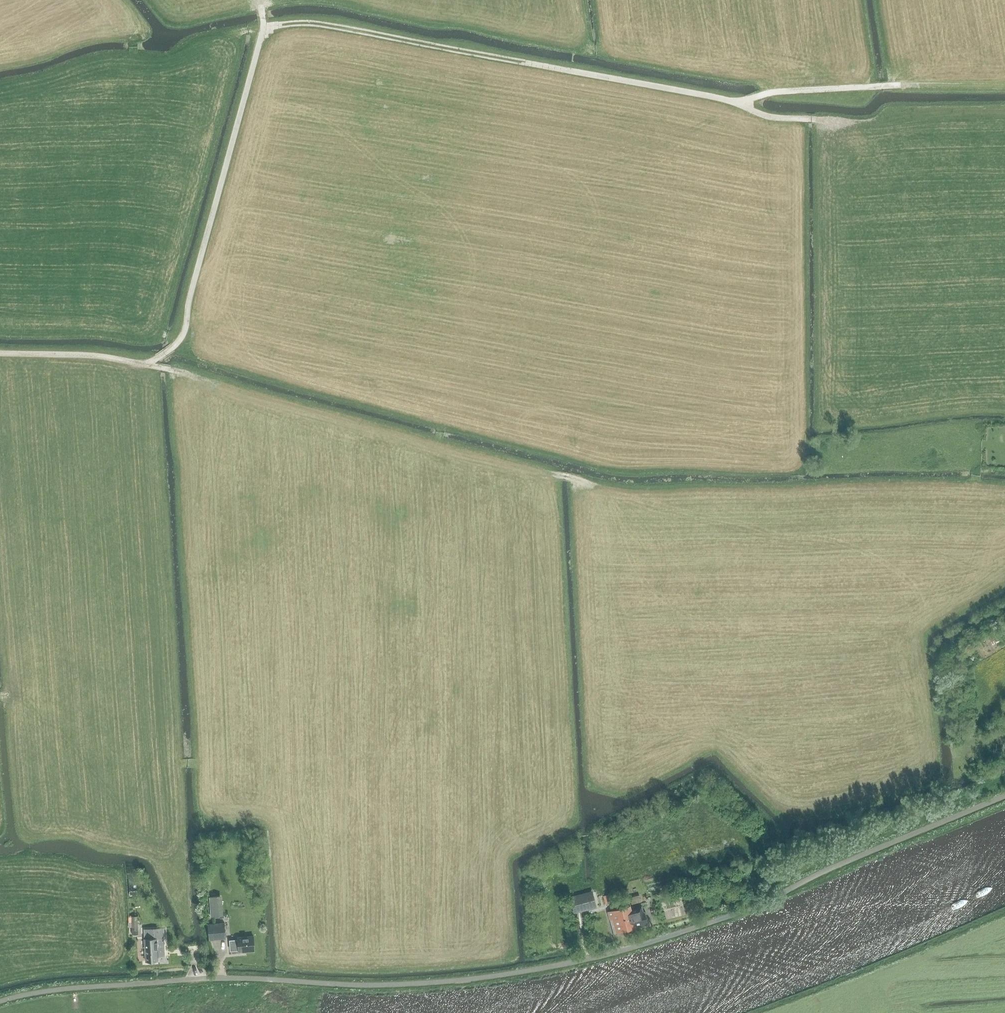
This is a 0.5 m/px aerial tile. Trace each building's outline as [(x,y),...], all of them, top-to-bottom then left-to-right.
[(596,907),(592,890),(569,896),(574,913),(596,907)] [(613,902),(611,893),(602,896),(605,904),(613,902)] [(209,896),(211,917),(224,916),(222,895),(209,896)] [(641,902),(639,895),(629,897),(631,904),(641,902)] [(631,909),(630,906),(628,898),(609,903),(612,911),(608,912),(610,919),(613,933),(618,932),(618,931),(647,924),(644,912),(643,912),(641,906),(631,909)] [(210,939),(226,938),(225,923),(208,924),(210,939)] [(146,961),(158,960),(159,960),(158,956),(165,956),(163,930),(145,931),(145,939),(146,961)] [(239,952),(255,950),(254,936),(238,937),(238,940),(230,940),(231,950),(239,949),(239,952)]
